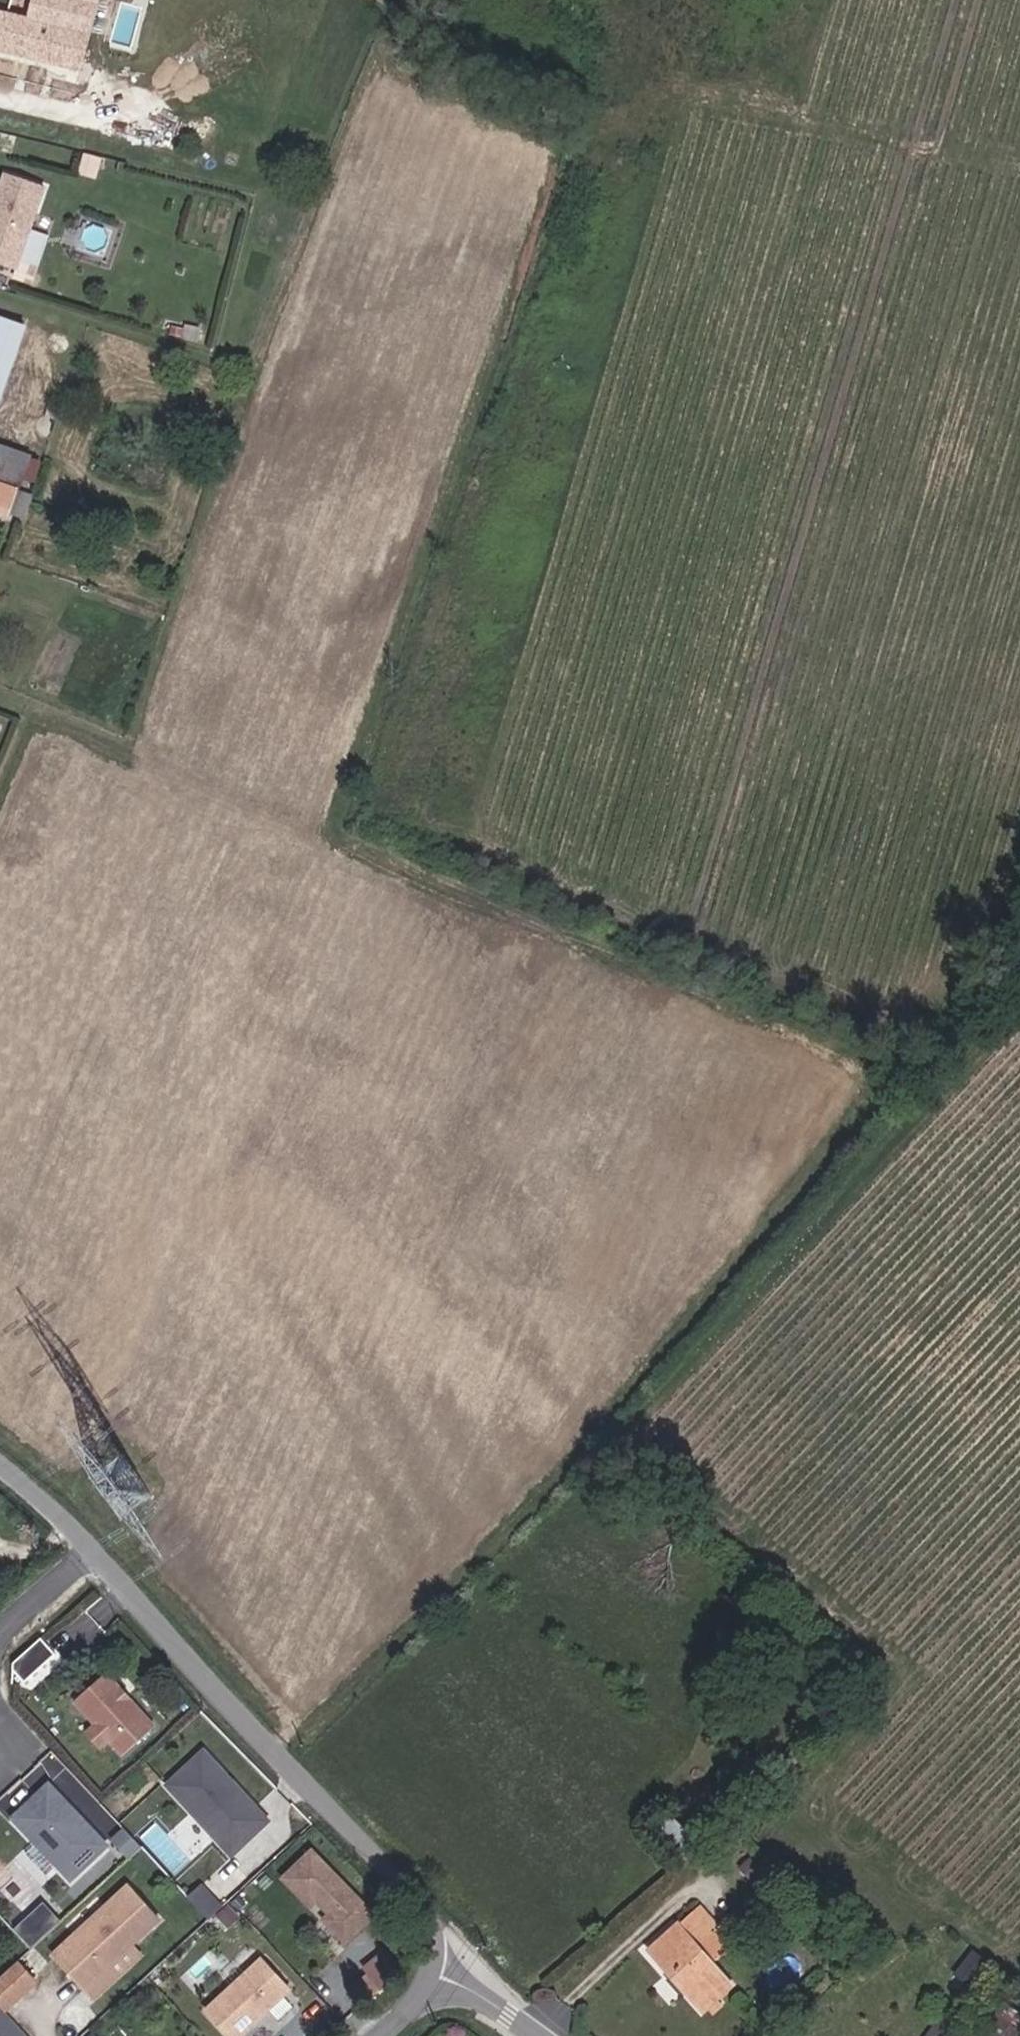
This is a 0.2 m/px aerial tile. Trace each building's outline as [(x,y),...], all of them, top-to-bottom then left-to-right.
[(87,74),(106,0),(0,0),(0,51),(87,74)] [(0,175),(0,267),(6,269),(31,185),(0,175)] [(34,328),(0,316),(0,403),(7,405),(34,328)] [(40,456),(0,442),(0,513),(18,519),(40,456)] [(46,1635),(13,1663),(26,1678),(59,1650),(46,1635)] [(161,1728),(136,1699),(130,1699),(126,1695),(127,1690),(113,1674),(81,1702),(95,1718),(129,1756),(161,1728)] [(279,1824),(214,1756),(178,1790),(243,1858),(279,1824)] [(110,1847),(46,1779),(5,1818),(69,1886),(110,1847)] [(381,1914),(345,1879),(319,1853),(293,1879),(318,1905),(325,1899),(339,1914),(333,1920),(354,1941),(381,1914)] [(217,1909),(197,1887),(184,1898),(205,1920),(217,1909)] [(128,1946),(155,1921),(126,1890),(53,1959),(82,1990),(128,1946)] [(59,1920),(41,1902),(11,1931),(29,1950),(59,1920)] [(223,1926),(234,1916),(224,1905),(213,1915),(223,1926)] [(701,1948),(723,1927),(703,1906),(656,1953),(712,2011),(738,1986),(716,1962),(701,1948)] [(729,1932),(723,1927),(701,1948),(716,1962),(732,1947),(723,1938),(729,1932)] [(91,2000),(137,1956),(128,1946),(82,1990),(91,2000)] [(287,1988),(258,1958),(203,2010),(228,2035),(236,2035),(287,1988)] [(33,1982),(15,1963),(0,1976),(0,2011),(1,2012),(33,1982)] [(368,2001),(387,1984),(376,1971),(357,1987),(368,2001)] [(1009,2005),(987,2035),(1019,2035),(1019,2013),(1009,2005)] [(0,2012),(0,2035),(23,2035),(0,2012)]
